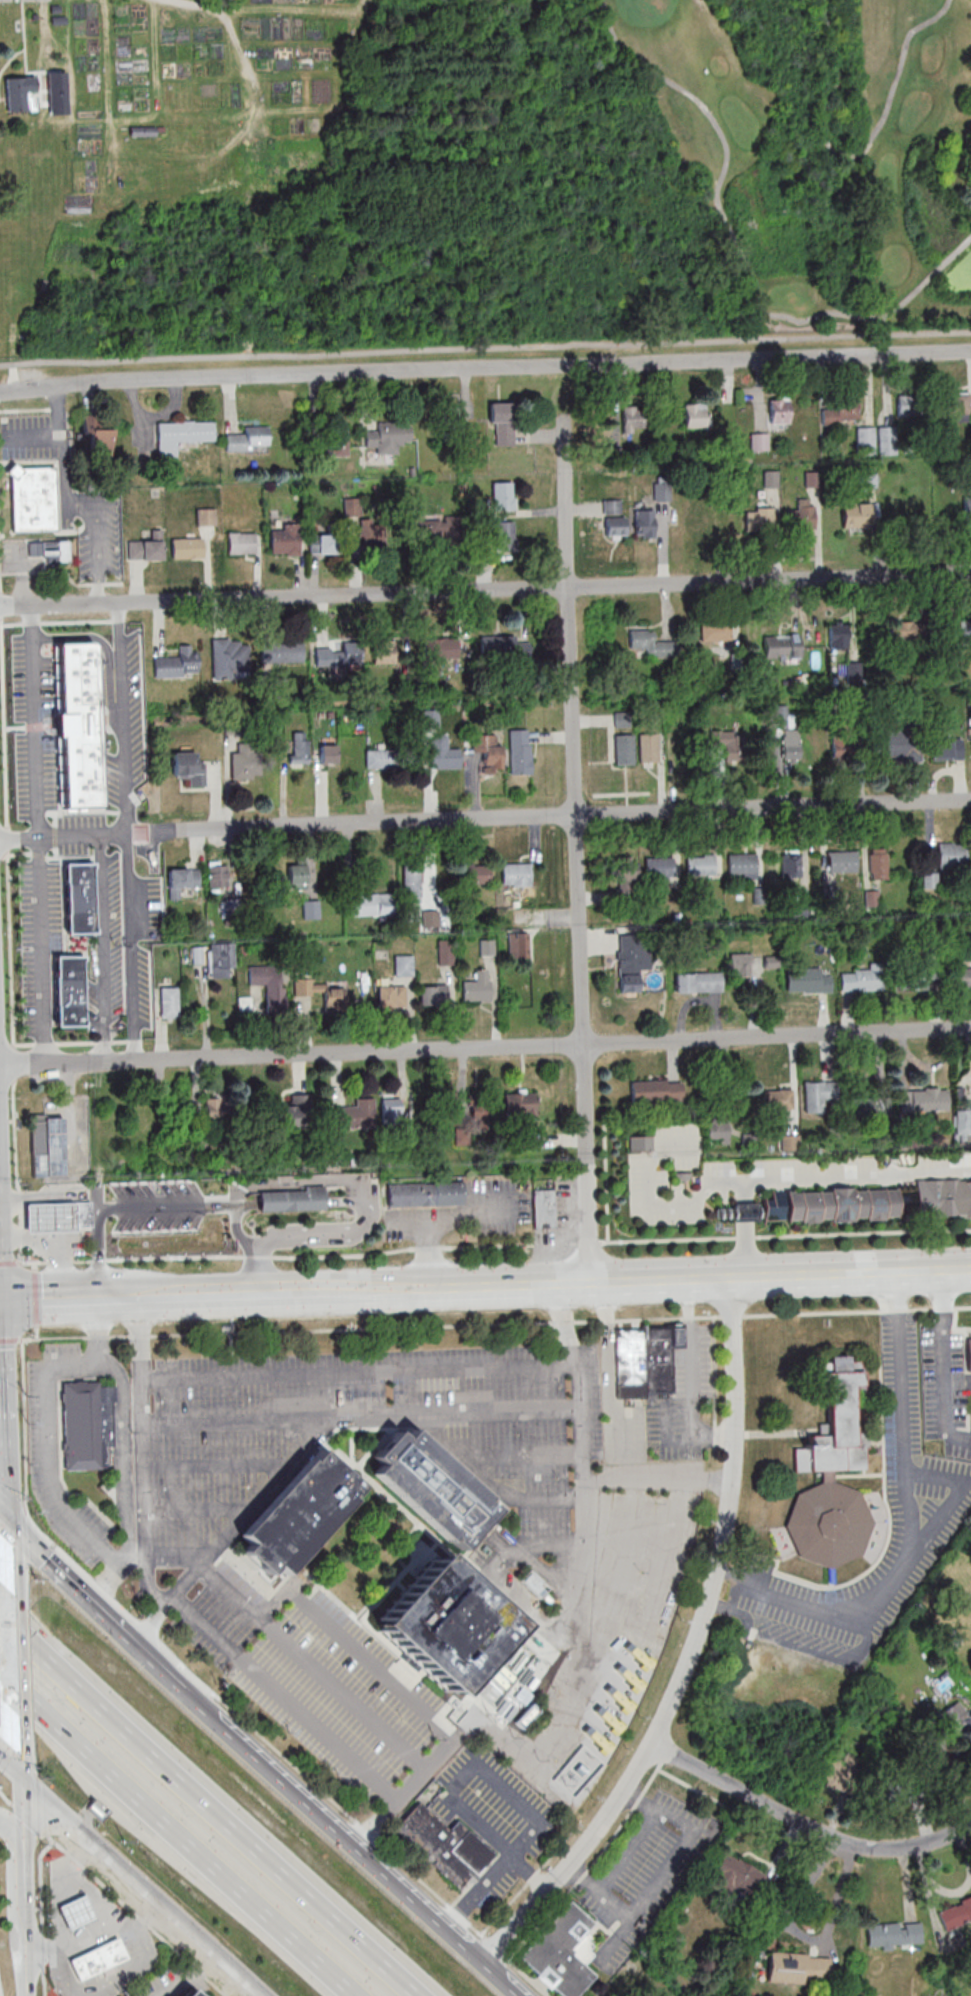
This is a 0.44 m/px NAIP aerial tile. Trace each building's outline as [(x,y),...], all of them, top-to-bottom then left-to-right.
[(4,78),(35,75),(36,91),(26,92),(23,92),(25,110),(7,111),(6,97),(4,78)] [(155,136),(155,127),(131,127),(131,136),(155,136)] [(839,425),(839,420),(858,420),(858,393),(835,393),(835,406),(821,406),(821,425),(839,425)] [(970,422),(970,393),(944,393),(944,422),(970,422)] [(897,415),(920,415),(920,395),(897,395),(897,415)] [(790,423),(790,397),(769,397),(769,423),(790,423)] [(513,445),(513,402),(489,402),(489,423),(495,423),(495,445),(513,445)] [(684,403),(684,426),(706,426),(706,403),(684,403)] [(651,407),(623,407),(623,431),(651,431),(651,407)] [(113,451),(113,429),(97,429),(97,419),(84,419),(84,439),(90,439),(90,451),(113,451)] [(158,421),(158,459),(178,459),(178,441),(215,441),(215,421),(158,421)] [(366,432),(366,448),(376,448),(376,454),(398,454),(398,442),(410,442),(410,422),(376,422),(376,432),(366,432)] [(878,425),(878,455),(895,455),(895,425),(878,425)] [(269,427),(244,427),(244,434),(226,434),(226,451),(269,451),(269,427)] [(348,427),(324,427),(324,456),(348,456),(348,427)] [(857,427),(857,456),(876,456),(876,427),(857,427)] [(770,451),(770,433),(751,433),(751,451),(770,451)] [(11,532),(56,531),(55,466),(11,467),(11,532)] [(779,487),(779,471),(764,471),(764,487),(779,487)] [(514,511),(514,482),(492,482),(492,511),(514,511)] [(670,501),(670,483),(654,483),(654,501),(670,501)] [(360,516),(359,498),(344,498),(344,516),(360,516)] [(788,509),(788,529),(814,529),(814,499),(797,499),(797,509),(788,509)] [(871,503),(841,503),(841,528),(871,528),(871,503)] [(774,529),(774,507),(745,507),(745,529),(774,529)] [(634,538),(655,538),(655,509),(634,509),(634,538)] [(606,517),(605,537),(626,538),(627,518),(606,517)] [(412,520),(412,542),(459,541),(459,520),(412,520)] [(516,550),(516,522),(495,522),(495,550),(516,550)] [(270,555),(298,555),(298,526),(270,526),(270,555)] [(357,547),(387,547),(387,526),(357,526),(357,547)] [(129,560),(162,560),(162,530),(152,530),(152,541),(129,541),(129,560)] [(255,553),(255,533),(231,533),(231,553),(255,553)] [(308,553),(340,553),(340,534),(308,534),(308,553)] [(172,558),(201,558),(201,538),(172,538),(172,558)] [(69,561),(69,542),(29,542),(29,561),(69,561)] [(959,618),(959,643),(970,643),(970,618),(959,618)] [(732,622),(700,622),(700,642),(732,642),(732,622)] [(890,622),(890,643),(924,643),(924,622),(890,622)] [(829,648),(850,648),(850,625),(829,625),(829,648)] [(646,657),(678,657),(678,641),(656,641),(656,630),(630,630),(630,648),(646,648),(646,657)] [(800,635),(764,635),(764,658),(800,658),(800,635)] [(505,637),(480,637),(480,661),(505,661),(505,637)] [(423,659),(458,659),(458,638),(423,638),(423,659)] [(530,639),(513,639),(513,661),(530,661),(530,639)] [(243,678),(243,640),(212,640),(212,678),(243,678)] [(382,640),(382,663),(407,663),(407,640),(382,640)] [(302,662),(302,643),(261,643),(261,662),(302,662)] [(154,677),(196,676),(196,646),(178,646),(178,657),(154,657),(154,677)] [(353,647),(316,647),(316,666),(353,666),(353,647)] [(884,731),(901,730),(901,722),(917,721),(917,748),(919,747),(920,761),(884,762),(884,731)] [(510,729),(510,775),(531,775),(531,729),(510,729)] [(712,759),(742,759),(742,731),(712,731),(712,759)] [(849,732),(832,732),(832,758),(849,758),(849,732)] [(615,764),(634,764),(634,734),(615,734),(615,764)] [(659,734),(639,734),(639,764),(659,764),(659,734)] [(782,734),(782,762),(800,762),(800,734),(782,734)] [(473,755),(483,755),(483,772),(503,772),(503,744),(497,744),(497,735),(473,735),(473,755)] [(459,768),(459,736),(430,736),(430,768),(459,768)] [(932,740),(960,739),(961,758),(933,759),(932,740)] [(337,764),(337,745),(291,745),(291,764),(337,764)] [(253,779),(253,750),(231,750),(231,779),(253,779)] [(365,767),(395,767),(395,750),(365,750),(365,767)] [(193,752),(173,752),(173,776),(184,776),(184,786),(204,786),(204,762),(193,762),(193,752)] [(939,844),(939,868),(966,868),(966,844),(939,844)] [(887,849),(870,849),(870,879),(887,879),(887,849)] [(826,853),(854,852),(854,871),(827,872),(826,853)] [(726,855),(754,854),(755,873),(727,874),(726,855)] [(801,854),(781,854),(781,877),(801,877),(801,854)] [(685,856),(712,855),(713,874),(685,875),(685,856)] [(612,857),(612,881),(637,881),(637,857),(612,857)] [(644,858),(672,857),(672,876),(645,877),(644,858)] [(208,887),(227,887),(227,861),(208,861),(208,887)] [(289,861),(289,888),(307,888),(307,861),(289,861)] [(95,935),(94,862),(64,863),(65,935),(95,935)] [(503,864),(503,886),(531,886),(531,863),(503,864)] [(490,865),(462,865),(462,884),(490,884),(490,865)] [(421,902),(421,868),(404,868),(404,902),(421,902)] [(199,869),(168,869),(168,899),(179,899),(179,888),(199,888),(199,869)] [(351,915),(394,914),(393,894),(350,895),(351,915)] [(319,919),(319,900),(303,900),(303,919),(319,919)] [(423,927),(439,927),(439,909),(423,909),(423,927)] [(530,931),(508,931),(508,959),(530,959),(530,931)] [(495,939),(480,939),(480,956),(495,956),(495,939)] [(453,965),(453,941),(438,941),(438,965),(453,965)] [(226,977),(226,968),(234,968),(234,943),(209,943),(209,977),(226,977)] [(640,992),(640,946),(619,946),(619,992),(640,992)] [(730,975),(752,975),(752,953),(730,953),(730,975)] [(54,1027),(85,1027),(85,955),(54,955),(54,1027)] [(414,955),(395,955),(395,975),(414,975),(414,955)] [(939,964),(898,964),(898,990),(928,990),(928,980),(939,980),(939,964)] [(284,966),(249,966),(249,985),(267,985),(267,1012),(284,1012),(284,966)] [(822,968),(786,968),(786,992),(832,992),(832,972),(822,972),(822,968)] [(953,968),(953,988),(970,988),(970,968),(953,968)] [(882,969),(840,969),(840,991),(882,991),(882,969)] [(491,1001),(491,970),(472,970),(472,982),(462,982),(462,1001),(491,1001)] [(722,992),(722,972),(676,972),(676,992),(722,992)] [(312,985),(312,977),(294,976),(294,996),(324,997),(324,1007),(345,1007),(345,986),(312,985)] [(448,985),(420,985),(420,1005),(448,1005),(448,985)] [(407,1007),(407,986),(378,986),(378,1007),(407,1007)] [(160,1018),(178,1018),(178,988),(160,988),(160,1018)] [(250,997),(239,997),(239,1010),(250,1010),(250,997)] [(683,1081),(632,1081),(632,1103),(683,1103),(683,1081)] [(804,1113),(826,1113),(826,1102),(837,1102),(837,1082),(804,1082),(804,1113)] [(792,1110),(792,1090),(763,1090),(763,1110),(792,1110)] [(947,1091),(910,1090),(910,1112),(947,1113),(947,1091)] [(536,1092),(504,1092),(504,1116),(536,1116),(536,1092)] [(312,1094),(290,1094),(290,1102),(273,1102),(273,1128),(312,1128),(312,1094)] [(382,1094),(382,1123),(401,1123),(401,1094),(382,1094)] [(231,1119),(231,1096),(206,1096),(206,1119),(231,1119)] [(850,1097),(850,1116),(891,1116),(891,1097),(850,1097)] [(374,1098),(355,1098),(355,1107),(331,1108),(331,1129),(375,1128),(374,1098)] [(441,1120),(461,1120),(461,1099),(441,1099),(441,1120)] [(471,1119),(489,1119),(489,1099),(471,1099),(471,1119)] [(955,1111),(955,1138),(970,1138),(970,1111),(955,1111)] [(63,1116),(31,1116),(31,1177),(64,1177),(63,1116)] [(730,1143),(730,1117),(708,1117),(708,1143),(730,1143)] [(757,1134),(742,1134),(742,1150),(757,1150),(757,1134)] [(799,1134),(781,1134),(781,1151),(799,1151),(799,1134)] [(654,1136),(629,1136),(629,1151),(654,1151),(654,1136)] [(916,1219),(916,1218),(970,1217),(970,1179),(914,1180),(914,1188),(763,1190),(764,1222),(916,1219)] [(388,1207),(467,1205),(466,1182),(387,1183),(388,1207)] [(260,1190),(260,1211),(325,1210),(325,1188),(260,1190)] [(555,1190),(533,1190),(534,1229),(556,1228),(555,1190)] [(91,1227),(72,1228),(71,1203),(90,1202),(91,1227)] [(74,1232),(73,1203),(23,1205),(24,1233),(74,1232)] [(758,1204),(732,1204),(732,1222),(758,1222),(758,1204)] [(673,1344),(682,1344),(682,1325),(616,1326),(617,1399),(646,1398),(646,1391),(673,1391),(673,1344)] [(831,1433),(810,1436),(806,1446),(793,1448),(796,1473),(821,1470),(822,1481),(796,1495),(785,1528),(801,1559),(833,1569),(862,1553),(873,1520),(857,1491),(834,1483),(832,1474),(833,1472),(870,1467),(864,1430),(860,1429),(856,1422),(851,1388),(865,1386),(862,1362),(850,1358),(848,1356),(830,1358),(829,1362),(818,1363),(821,1379),(824,1386),(831,1433)] [(63,1382),(64,1470),(113,1470),(112,1403),(116,1403),(116,1385),(100,1386),(100,1381),(63,1382)] [(460,1550),(498,1509),(410,1428),(372,1469),(460,1550)] [(361,1487),(317,1449),(241,1536),(284,1574),(361,1487)] [(454,1692),(516,1623),(439,1555),(378,1624),(454,1692)] [(541,1598),(550,1589),(532,1571),(523,1581),(541,1598)] [(940,1734),(963,1736),(967,1707),(943,1705),(940,1734)] [(857,1771),(828,1756),(818,1775),(848,1790),(857,1771)] [(926,1774),(887,1774),(887,1801),(926,1801),(926,1774)] [(458,1820),(447,1830),(418,1801),(394,1826),(459,1891),(494,1856),(458,1820)] [(769,1874),(723,1853),(710,1883),(755,1904),(769,1874)] [(57,1907),(68,1932),(95,1920),(84,1895),(57,1907)] [(945,1931),(970,1922),(970,1898),(938,1910),(945,1931)] [(593,1977),(576,1995),(560,1995),(550,1988),(547,1990),(533,1978),(536,1975),(518,1958),(567,1902),(592,1924),(583,1934),(588,1938),(585,1942),(590,1947),(586,1952),(590,1956),(581,1966),(593,1977)] [(868,1924),(869,1948),(923,1947),(922,1923),(868,1924)] [(67,1961),(77,1982),(101,1971),(104,1977),(114,1972),(111,1966),(126,1959),(117,1938),(67,1961)] [(805,1985),(805,1975),(829,1977),(831,1956),(770,1951),(767,1982),(805,1985)]
